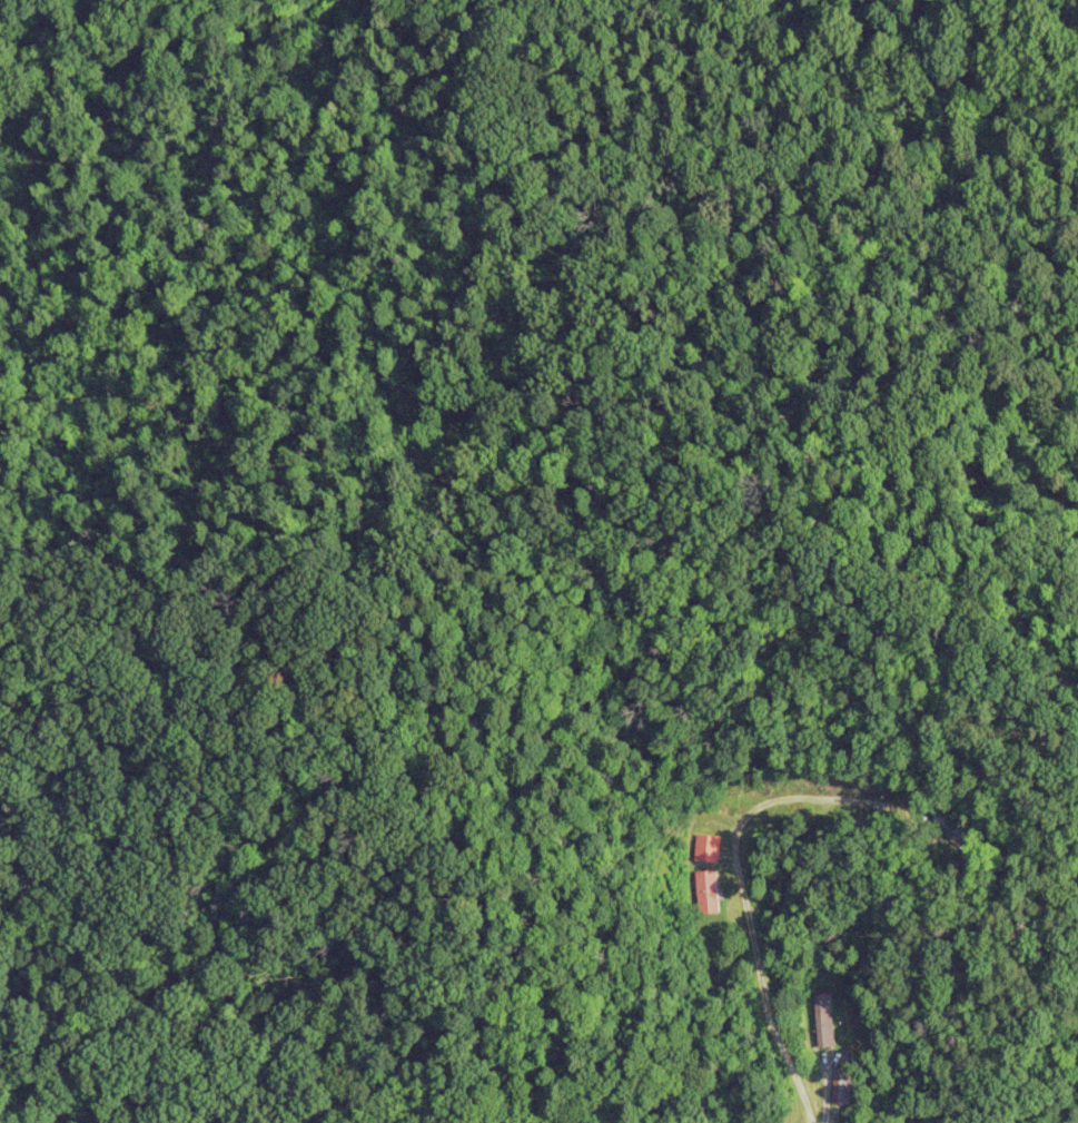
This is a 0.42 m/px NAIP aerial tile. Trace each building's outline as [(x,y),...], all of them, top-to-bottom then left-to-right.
[(716,862),(716,836),(693,836),(693,862),(716,862)] [(713,873),(694,873),(694,914),(714,914),(713,873)] [(813,994),(813,1047),(829,1047),(829,994),(813,994)] [(841,1106),(849,1073),(834,1069),(825,1102),(841,1106)]
